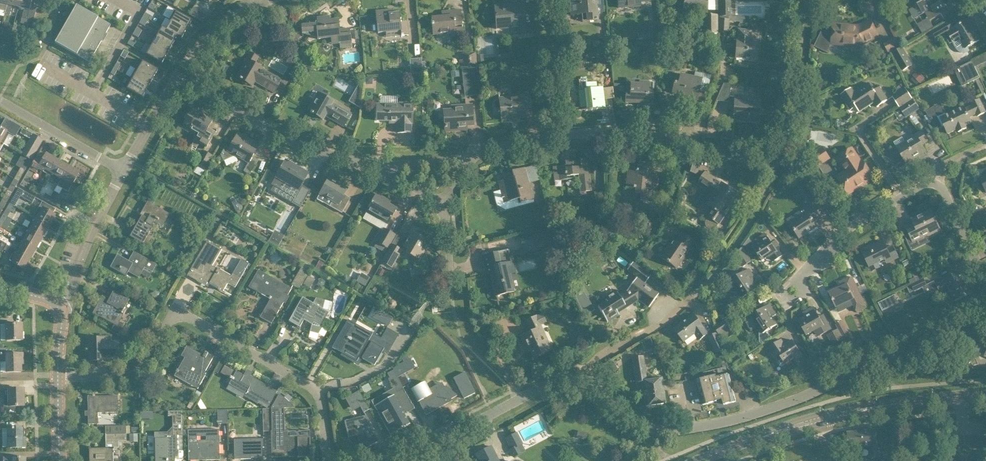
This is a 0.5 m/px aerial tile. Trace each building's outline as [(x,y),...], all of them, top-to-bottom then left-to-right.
[(6,11),(7,7),(8,0),(0,0),(0,10),(6,11)] [(7,7),(6,11),(5,14),(10,15),(12,6),(18,7),(20,0),(8,0),(7,7)] [(18,7),(24,9),(22,18),(34,21),(36,10),(30,8),(32,0),(20,0),(18,7)] [(570,3),(571,15),(586,14),(587,21),(598,20),(596,0),(570,0),(570,3)] [(684,9),(708,9),(708,0),(684,0),(684,9)] [(730,16),(730,8),(730,0),(720,0),(720,8),(720,16),(730,16)] [(942,0),(906,0),(911,9),(918,5),(923,13),(932,8),(934,13),(945,6),(942,0)] [(525,32),(530,32),(530,23),(525,24),(523,4),(494,7),(496,29),(517,27),(518,35),(525,34),(525,32)] [(55,42),(89,62),(111,25),(76,5),(55,42)] [(193,8),(189,15),(194,17),(202,22),(206,16),(193,8)] [(192,20),(175,10),(169,20),(171,21),(187,29),(192,20)] [(389,10),(376,11),(378,33),(385,32),(395,31),(396,36),(402,35),(402,36),(408,35),(407,21),(400,21),(399,13),(394,13),(389,14),(389,10)] [(447,16),(431,18),(433,35),(463,32),(461,10),(447,11),(447,16)] [(703,34),(718,34),(718,15),(703,15),(703,34)] [(144,26),(148,19),(143,16),(139,23),(144,26)] [(302,25),(301,25),(302,33),(317,38),(318,39),(330,37),(339,36),(340,48),(352,47),(351,42),(352,42),(350,29),(340,30),(339,19),(330,20),(329,16),(317,18),(317,22),(309,22),(308,22),(307,23),(306,23),(306,24),(306,25),(302,25)] [(923,21),(928,31),(934,27),(928,18),(923,21)] [(947,32),(953,43),(958,52),(961,53),(963,53),(966,53),(970,51),(968,47),(979,40),(972,28),(975,27),(970,18),(947,32)] [(719,31),(728,31),(729,19),(720,19),(719,31)] [(187,29),(171,21),(166,29),(177,36),(181,39),(187,29)] [(650,23),(652,42),(661,41),(660,22),(650,23)] [(852,30),(852,26),(833,24),(833,32),(822,31),(815,46),(829,53),(830,42),(831,42),(831,45),(863,48),(863,44),(879,36),(873,24),(872,24),(859,31),(852,30)] [(177,36),(166,29),(162,27),(157,35),(157,36),(172,45),(177,36)] [(138,38),(142,30),(137,28),(133,35),(138,38)] [(735,58),(746,58),(746,61),(757,61),(758,40),(750,40),(751,31),(738,30),(738,39),(737,39),(735,58)] [(172,45),(157,36),(157,35),(155,34),(149,45),(151,46),(151,45),(167,54),(172,45)] [(883,43),(888,52),(899,46),(895,37),(883,43)] [(597,39),(598,48),(608,47),(607,38),(597,39)] [(662,56),(661,42),(652,43),(653,56),(662,56)] [(167,54),(151,45),(151,46),(146,55),(162,64),(167,54)] [(901,49),(893,53),(900,66),(902,72),(912,66),(905,53),(902,48),(901,49)] [(120,56),(125,59),(129,53),(124,50),(120,56)] [(248,59),(237,78),(252,86),(255,81),(256,79),(267,85),(266,88),(275,93),(277,89),(281,81),(281,80),(262,69),(263,68),(255,63),(258,56),(249,52),(246,59),(248,59)] [(462,59),(459,60),(460,68),(477,66),(475,52),(461,54),(462,59)] [(498,55),(499,63),(514,61),(513,54),(498,55)] [(985,64),(985,54),(973,59),(977,68),(985,64)] [(287,59),(290,66),(295,64),(292,56),(287,59)] [(409,59),(410,74),(422,73),(421,58),(409,59)] [(158,69),(143,61),(138,69),(137,70),(153,79),(158,69)] [(980,78),(972,61),(960,67),(968,83),(980,78)] [(153,79),(137,70),(138,69),(136,68),(131,78),(148,88),(153,79)] [(478,69),(463,70),(466,95),(480,93),(478,69)] [(918,71),(913,76),(920,83),(924,78),(918,71)] [(690,99),(697,101),(701,83),(707,84),(708,77),(702,76),(701,79),(681,75),(679,82),(675,81),(672,92),(691,96),(691,99),(690,99)] [(148,88),(131,78),(125,88),(142,98),(148,88)] [(652,108),(653,82),(640,81),(639,84),(631,84),(631,91),(626,91),(625,103),(645,104),(645,107),(652,108)] [(716,101),(729,102),(730,84),(724,83),(716,101)] [(841,95),(848,105),(853,102),(859,112),(870,105),(869,104),(874,101),(878,108),(889,101),(880,87),(874,90),(870,83),(854,93),(851,88),(841,95)] [(586,107),(586,109),(608,107),(608,106),(605,107),(603,87),(586,89),(585,85),(577,86),(580,107),(586,107)] [(892,97),(899,107),(912,99),(905,89),(892,97)] [(351,114),(332,103),(333,101),(319,92),(308,111),(323,120),(325,115),(344,126),(351,114)] [(494,104),(494,106),(496,109),(497,110),(499,110),(501,110),(502,120),(525,118),(524,109),(532,109),(531,99),(530,94),(498,97),(498,98),(496,99),(495,101),(494,103),(494,104)] [(747,116),(747,121),(758,121),(759,107),(753,107),(753,97),(735,96),(734,115),(747,116)] [(899,108),(906,118),(919,109),(913,99),(899,108)] [(969,117),(977,114),(978,116),(985,112),(980,100),(972,104),(973,106),(966,110),(964,107),(946,116),(943,108),(929,116),(938,129),(944,126),(948,134),(957,129),(959,132),(967,128),(965,125),(972,122),(969,117)] [(377,121),(389,121),(389,123),(397,123),(397,133),(411,133),(411,123),(412,123),(413,104),(400,104),(400,105),(377,105),(377,121)] [(465,106),(465,109),(444,111),(445,131),(467,129),(466,125),(473,125),(472,106),(465,106)] [(192,146),(197,148),(200,143),(207,147),(213,135),(207,132),(213,119),(193,108),(182,126),(194,132),(192,146)] [(14,136),(20,126),(6,118),(0,128),(0,142),(3,144),(9,133),(14,136)] [(922,145),(928,141),(923,133),(922,131),(905,142),(902,138),(894,142),(898,149),(907,164),(926,152),(922,145)] [(811,132),(811,144),(835,145),(835,132),(811,132)] [(249,162),(244,171),(250,174),(258,161),(252,157),(259,145),(251,141),(250,144),(237,136),(238,134),(238,133),(229,149),(226,147),(220,156),(223,161),(236,155),(249,162)] [(26,157),(31,160),(38,148),(43,140),(34,134),(28,144),(26,148),(22,155),(26,157)] [(811,155),(818,166),(830,159),(822,148),(811,155)] [(846,172),(838,177),(849,194),(874,178),(868,169),(863,161),(861,162),(852,149),(837,158),(846,172)] [(194,165),(205,171),(212,155),(202,150),(194,165)] [(37,170),(48,176),(57,160),(46,154),(43,160),(36,157),(29,169),(35,173),(37,170)] [(26,157),(20,168),(25,171),(31,160),(26,157)] [(697,174),(701,161),(690,158),(686,170),(697,174)] [(554,181),(567,179),(566,176),(577,175),(579,192),(592,190),(589,159),(572,161),(572,163),(566,164),(566,165),(550,167),(550,168),(553,167),(554,181)] [(57,185),(59,182),(68,166),(57,160),(48,176),(45,181),(56,187),(57,185)] [(310,190),(302,185),(309,174),(285,160),(271,185),(294,198),(291,203),(300,208),(310,190)] [(627,170),(625,187),(635,188),(634,193),(640,193),(649,194),(648,201),(656,202),(658,187),(651,186),(652,176),(650,176),(651,165),(639,164),(639,162),(631,161),(630,170),(627,170)] [(508,179),(498,182),(501,192),(502,196),(501,196),(502,198),(503,198),(504,203),(520,198),(521,203),(533,200),(529,182),(539,179),(536,165),(525,168),(512,171),(515,179),(509,181),(508,179)] [(68,166),(59,182),(57,185),(68,192),(79,173),(68,166)] [(20,168),(13,179),(19,182),(25,171),(20,168)] [(20,185),(25,188),(33,173),(28,171),(20,185)] [(728,206),(736,192),(722,183),(706,172),(700,182),(716,193),(707,206),(714,210),(710,216),(709,216),(706,221),(706,223),(706,226),(708,228),(709,229),(711,229),(713,229),(717,227),(719,223),(720,224),(731,208),(728,206)] [(329,178),(320,193),(333,201),(330,206),(342,213),(348,202),(342,199),(347,189),(329,178)] [(13,179),(7,189),(12,192),(19,182),(13,179)] [(818,196),(810,183),(803,188),(811,201),(818,196)] [(16,194),(33,204),(36,198),(19,188),(16,194)] [(7,189),(1,200),(6,203),(12,192),(7,189)] [(51,197),(48,201),(59,208),(62,202),(56,198),(58,194),(54,191),(51,197)] [(594,192),(595,208),(604,207),(603,191),(594,192)] [(376,194),(367,211),(387,223),(388,223),(396,209),(386,203),(387,200),(376,194)] [(9,203),(9,204),(14,207),(17,202),(12,199),(9,203)] [(236,212),(237,212),(239,215),(243,209),(243,208),(239,199),(232,202),(236,212)] [(543,200),(537,202),(543,224),(549,222),(543,200)] [(145,214),(144,216),(142,215),(130,236),(143,244),(153,226),(151,225),(155,218),(164,223),(169,214),(148,201),(142,212),(145,214)] [(9,204),(3,214),(8,217),(11,211),(13,213),(16,208),(14,207),(9,204)] [(790,224),(794,230),(800,238),(818,226),(815,223),(822,219),(812,204),(796,215),(798,218),(790,224)] [(49,226),(55,215),(40,206),(34,217),(34,218),(49,226)] [(940,229),(939,226),(931,211),(916,218),(918,220),(913,223),(914,224),(906,227),(909,233),(905,234),(904,234),(912,251),(912,250),(930,241),(927,236),(940,229)] [(6,230),(11,220),(7,217),(8,217),(3,214),(0,219),(0,227),(6,230)] [(31,223),(28,229),(31,230),(43,237),(49,226),(34,218),(34,217),(29,215),(26,220),(31,223)] [(192,221),(203,227),(208,218),(203,215),(200,221),(194,218),(192,221)] [(210,224),(217,227),(221,220),(214,217),(210,224)] [(25,234),(22,239),(37,248),(43,237),(31,230),(28,229),(23,226),(20,231),(25,234)] [(0,227),(0,231),(3,233),(7,235),(9,232),(6,230),(0,227)] [(418,235),(420,231),(413,227),(409,234),(410,235),(403,246),(414,252),(412,256),(419,260),(422,272),(430,270),(426,253),(424,252),(430,242),(418,235)] [(385,229),(378,241),(390,248),(392,244),(390,243),(395,235),(385,229)] [(551,229),(520,236),(523,249),(554,242),(551,229)] [(661,257),(676,268),(694,242),(681,233),(676,241),(673,239),(661,257)] [(758,244),(753,247),(762,261),(771,255),(775,261),(785,255),(776,241),(772,243),(766,233),(755,240),(758,244)] [(17,236),(11,247),(30,258),(37,248),(22,239),(17,236)] [(3,252),(4,250),(12,255),(9,261),(24,269),(30,258),(11,247),(7,245),(6,244),(0,241),(0,251),(3,252)] [(209,283),(218,288),(218,289),(220,291),(221,290),(223,291),(228,283),(235,288),(249,264),(240,259),(231,276),(218,268),(217,269),(212,266),(222,249),(207,241),(187,275),(202,284),(205,279),(210,281),(209,283)] [(870,246),(861,250),(870,267),(888,258),(890,262),(899,258),(893,246),(887,249),(883,241),(870,247),(870,246)] [(390,248),(386,254),(382,261),(393,267),(400,254),(402,250),(392,244),(390,248)] [(736,255),(743,267),(751,261),(742,248),(736,255)] [(510,250),(482,257),(485,268),(485,269),(489,268),(490,273),(490,274),(496,296),(514,292),(509,274),(512,273),(509,259),(512,258),(510,250)] [(149,260),(134,252),(128,261),(117,255),(110,267),(126,276),(128,272),(139,278),(144,268),(152,272),(156,264),(149,260)] [(315,268),(320,270),(324,263),(319,261),(315,268)] [(598,307),(607,322),(619,315),(616,311),(625,306),(626,308),(638,300),(649,307),(659,294),(645,284),(651,276),(633,263),(627,270),(637,278),(627,291),(628,292),(620,297),(617,293),(606,300),(607,302),(598,307)] [(291,284),(299,289),(308,273),(300,269),(291,284)] [(739,270),(723,280),(728,287),(734,283),(743,297),(749,294),(749,295),(754,292),(753,291),(756,289),(752,282),(756,279),(749,269),(741,274),(739,270)] [(287,296),(291,288),(258,270),(249,287),(270,299),(260,317),(271,324),(283,302),(285,303),(289,296),(287,296)] [(920,280),(918,276),(916,271),(912,273),(914,278),(910,280),(911,284),(920,280)] [(951,292),(955,301),(971,293),(961,272),(936,284),(940,292),(948,288),(951,292)] [(361,273),(357,280),(365,285),(369,278),(361,273)] [(842,287),(829,293),(836,307),(838,306),(846,303),(854,299),(857,304),(854,305),(857,312),(867,307),(852,277),(843,281),(845,285),(842,287)] [(927,286),(924,278),(920,280),(915,292),(927,286)] [(95,314),(96,315),(115,325),(116,323),(118,324),(123,315),(124,315),(126,311),(124,310),(129,300),(113,291),(108,301),(102,298),(98,306),(97,305),(95,308),(97,310),(95,314)] [(582,291),(574,296),(584,318),(585,317),(594,311),(582,291)] [(882,310),(898,302),(894,294),(878,302),(882,310)] [(300,328),(301,327),(300,327),(304,320),(312,324),(310,332),(319,334),(322,328),(320,326),(329,312),(322,308),(324,300),(315,298),(313,303),(303,297),(293,313),(292,313),(293,314),(289,321),(288,320),(288,321),(300,328)] [(772,317),(776,315),(769,304),(758,312),(755,308),(742,316),(750,328),(757,323),(764,334),(777,325),(772,317)] [(798,321),(806,335),(817,329),(820,336),(832,329),(825,318),(821,321),(814,307),(803,313),(805,317),(798,321)] [(383,313),(379,321),(388,326),(392,318),(383,313)] [(685,322),(675,329),(681,337),(684,341),(695,333),(700,339),(708,332),(704,327),(694,314),(684,321),(685,322)] [(526,321),(531,332),(520,337),(524,344),(526,343),(533,358),(549,351),(539,328),(541,327),(536,316),(526,321)] [(348,320),(332,348),(342,353),(343,354),(345,350),(357,357),(355,361),(357,362),(359,357),(362,359),(371,364),(372,364),(373,365),(374,366),(377,362),(374,360),(376,357),(378,358),(382,352),(383,350),(388,352),(390,348),(392,345),(381,338),(348,320)] [(732,332),(724,320),(715,326),(722,338),(732,332)] [(842,320),(836,324),(846,342),(852,338),(842,320)] [(22,324),(6,324),(6,325),(7,340),(7,341),(23,340),(22,324)] [(846,342),(836,324),(835,324),(838,329),(828,335),(833,345),(844,340),(845,342),(846,342)] [(709,336),(716,352),(725,348),(718,332),(709,336)] [(119,352),(120,352),(120,350),(119,350),(118,343),(102,343),(101,338),(89,339),(90,361),(100,360),(99,357),(105,357),(105,358),(119,358),(119,352)] [(803,355),(793,340),(785,345),(781,339),(768,348),(775,359),(781,367),(794,359),(795,361),(803,355)] [(23,354),(7,354),(7,348),(0,348),(0,362),(6,362),(7,372),(21,372),(21,364),(23,364),(23,354)] [(176,371),(177,372),(174,376),(198,389),(206,376),(204,375),(214,357),(208,353),(206,352),(202,357),(185,348),(181,356),(184,358),(178,370),(177,370),(176,371)] [(666,403),(662,378),(647,381),(643,356),(633,357),(636,382),(642,382),(646,406),(666,403)] [(248,379),(243,377),(244,376),(236,371),(233,377),(231,376),(230,378),(232,379),(229,384),(245,394),(244,396),(258,404),(259,401),(269,406),(272,400),(263,394),(268,386),(250,376),(248,379)] [(404,373),(397,377),(403,388),(410,384),(404,373)] [(396,374),(388,379),(396,392),(403,388),(397,377),(396,374)] [(697,380),(703,405),(717,402),(717,400),(722,398),(724,405),(736,402),(729,374),(717,377),(717,375),(697,380)] [(421,404),(420,404),(426,415),(445,405),(440,395),(444,393),(440,386),(431,391),(425,381),(411,389),(418,402),(420,401),(421,404)] [(9,406),(4,407),(4,412),(16,412),(16,406),(24,406),(24,389),(9,389),(9,406)] [(357,400),(363,412),(369,408),(362,396),(362,397),(358,391),(348,396),(352,403),(357,400)] [(372,400),(371,401),(391,436),(391,435),(391,434),(400,429),(400,430),(403,428),(409,424),(402,411),(405,409),(397,394),(390,398),(387,393),(372,401),(372,400)] [(279,394),(271,408),(291,408),(295,408),(284,397),(279,394)] [(93,396),(88,396),(88,424),(98,424),(98,413),(118,413),(118,396),(95,396),(95,395),(93,395),(93,396)] [(270,409),(270,408),(262,408),(263,431),(271,431),(270,409)] [(217,410),(217,424),(227,423),(226,409),(217,410)] [(290,458),(310,457),(309,438),(287,438),(287,431),(283,431),(283,409),(270,409),(271,431),(271,444),(283,444),(283,454),(290,454),(290,458)] [(172,435),(154,436),(155,460),(175,460),(175,456),(175,449),(178,449),(177,435),(183,435),(182,410),(168,411),(168,416),(174,416),(175,424),(172,424),(172,435)] [(369,428),(368,425),(370,424),(366,416),(345,421),(349,438),(356,436),(364,449),(379,441),(371,427),(369,428)] [(106,426),(106,434),(126,434),(126,426),(106,426)] [(2,429),(2,447),(8,447),(8,448),(25,447),(25,438),(23,438),(22,428),(23,428),(23,427),(8,428),(2,429)] [(197,430),(188,430),(188,443),(189,460),(199,460),(199,459),(202,458),(202,460),(220,460),(219,429),(207,430),(208,440),(197,441),(197,430)] [(848,432),(850,448),(870,446),(872,458),(879,458),(876,429),(848,432)] [(137,442),(137,433),(129,433),(129,442),(137,442)] [(106,434),(106,448),(89,448),(89,460),(121,460),(121,448),(123,448),(123,442),(126,441),(126,434),(106,434)] [(261,451),(261,448),(264,447),(264,439),(234,439),(234,459),(251,459),(251,458),(263,457),(263,451),(261,451)] [(479,458),(480,460),(499,460),(491,446),(476,454),(479,458)] [(510,450),(514,457),(521,453),(520,453),(516,447),(510,450)]
